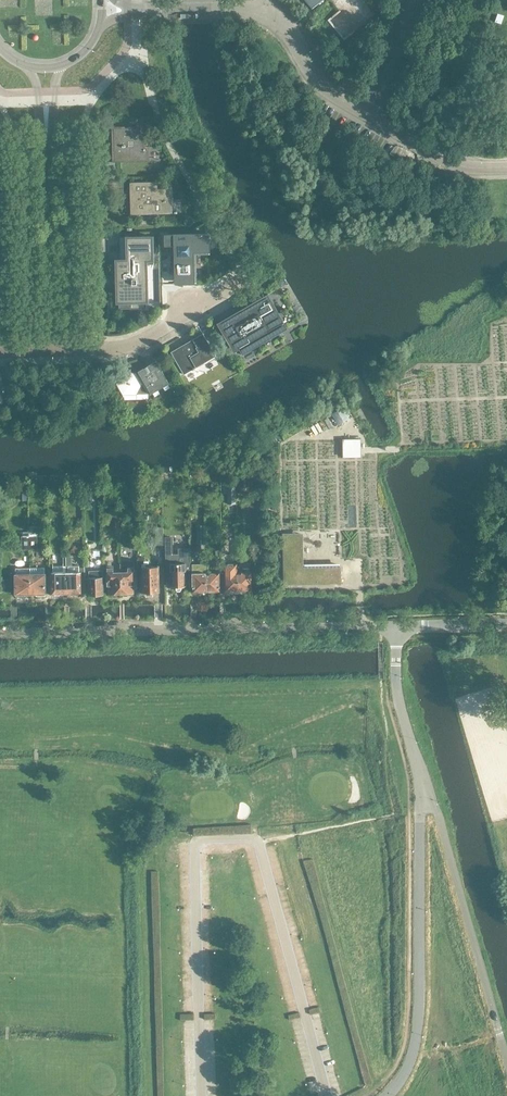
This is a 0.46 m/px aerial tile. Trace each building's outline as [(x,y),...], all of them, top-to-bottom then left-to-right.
[(312,9),(323,0),(305,0),(312,9)] [(144,149),(144,138),(139,138),(139,127),(113,128),(114,161),(148,160),(148,149),(144,149)] [(170,214),(170,190),(156,190),(155,181),(132,182),(133,215),(170,214)] [(209,233),(174,234),(164,235),(164,246),(174,246),(175,281),(194,280),(194,251),(209,251),(209,234),(209,233)] [(117,278),(117,285),(117,303),(120,303),(120,308),(129,308),(129,302),(148,302),(148,264),(154,264),(154,262),(154,260),(153,260),(153,236),(121,237),(121,260),(116,260),(117,278)] [(288,328),(268,294),(223,320),(231,334),(225,337),(234,352),(239,349),(243,354),(255,347),(252,342),(279,326),(282,331),(288,328)] [(216,356),(202,331),(195,335),(197,337),(171,352),(184,374),(216,356)] [(169,383),(156,361),(136,372),(122,373),(116,384),(123,394),(136,394),(138,391),(150,391),(151,394),(169,383)] [(332,415),(339,426),(350,419),(344,408),(332,415)] [(342,440),(342,458),(360,458),(360,440),(342,440)] [(241,477),(241,494),(250,494),(250,477),(241,477)] [(221,481),(221,494),(228,493),(228,504),(236,504),(236,481),(221,481)] [(341,583),(341,565),(340,565),(340,568),(325,568),(325,570),(318,570),(302,570),(301,536),(283,535),(284,584),(341,583)] [(36,548),(36,537),(23,537),(23,549),(36,548)] [(186,571),(186,568),(186,565),(190,565),(190,562),(190,554),(190,548),(179,549),(179,558),(175,558),(176,563),(170,563),(171,571),(173,571),(173,587),(176,586),(176,589),(177,590),(180,590),(181,588),(181,586),(184,586),(184,571),(186,571)] [(159,592),(158,563),(157,563),(157,566),(150,566),(150,563),(143,564),(143,554),(138,554),(138,560),(138,569),(143,569),(143,587),(146,587),(146,592),(159,592)] [(134,584),(133,567),(133,566),(128,566),(128,571),(122,571),(122,569),(120,569),(121,593),(122,593),(123,594),(128,594),(129,593),(132,592),(132,584),(134,584)] [(121,593),(120,569),(119,569),(119,571),(113,571),(113,567),(107,567),(108,585),(110,585),(111,593),(113,593),(115,594),(119,594),(120,593),(121,593)] [(104,592),(103,572),(103,570),(89,570),(90,594),(103,594),(103,592),(104,592)] [(66,593),(66,572),(52,572),(52,593),(54,593),(55,595),(59,595),(60,593),(66,593)] [(81,592),(81,577),(80,572),(66,572),(66,593),(73,593),(74,594),(78,594),(80,592),(81,592)] [(220,591),(220,577),(220,572),(206,573),(206,592),(220,591)] [(238,591),(238,572),(224,572),(224,591),(238,591)] [(252,591),(251,572),(238,572),(238,591),(252,591)] [(206,592),(206,573),(192,573),(186,573),(186,583),(192,583),(193,592),(206,592)] [(30,593),(30,574),(15,575),(16,596),(25,596),(25,593),(30,593)] [(45,595),(45,574),(30,574),(30,593),(36,593),(36,595),(45,595)] [(1,581),(1,593),(11,592),(10,580),(1,581)]
